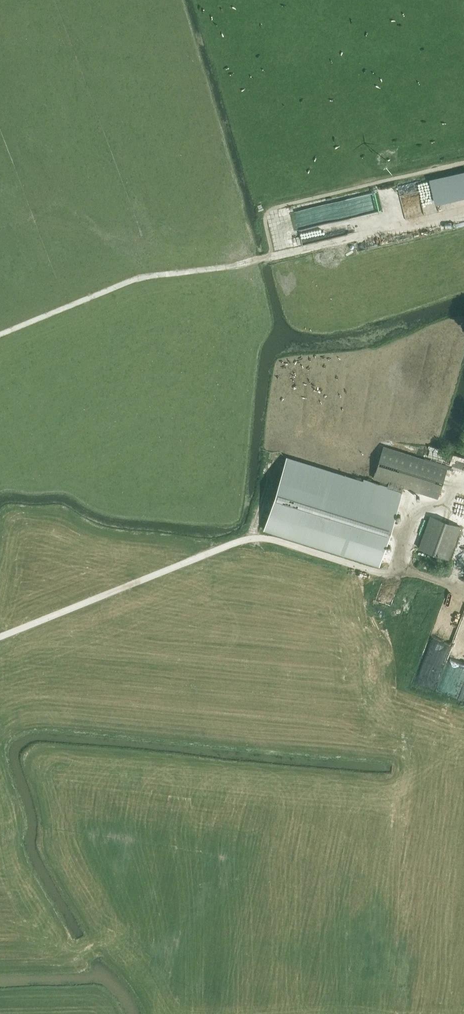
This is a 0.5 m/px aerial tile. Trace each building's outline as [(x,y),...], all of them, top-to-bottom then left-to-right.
[(371,206),(381,201),(377,191),(366,196),(371,206)] [(373,478),(388,482),(403,487),(437,498),(447,466),(463,471),(463,469),(463,457),(428,445),(424,459),(384,446),(373,478)] [(264,527),(379,564),(403,487),(388,483),(387,487),(364,480),(363,482),(286,457),(264,527)] [(461,526),(430,515),(419,548),(449,558),(461,526)]
